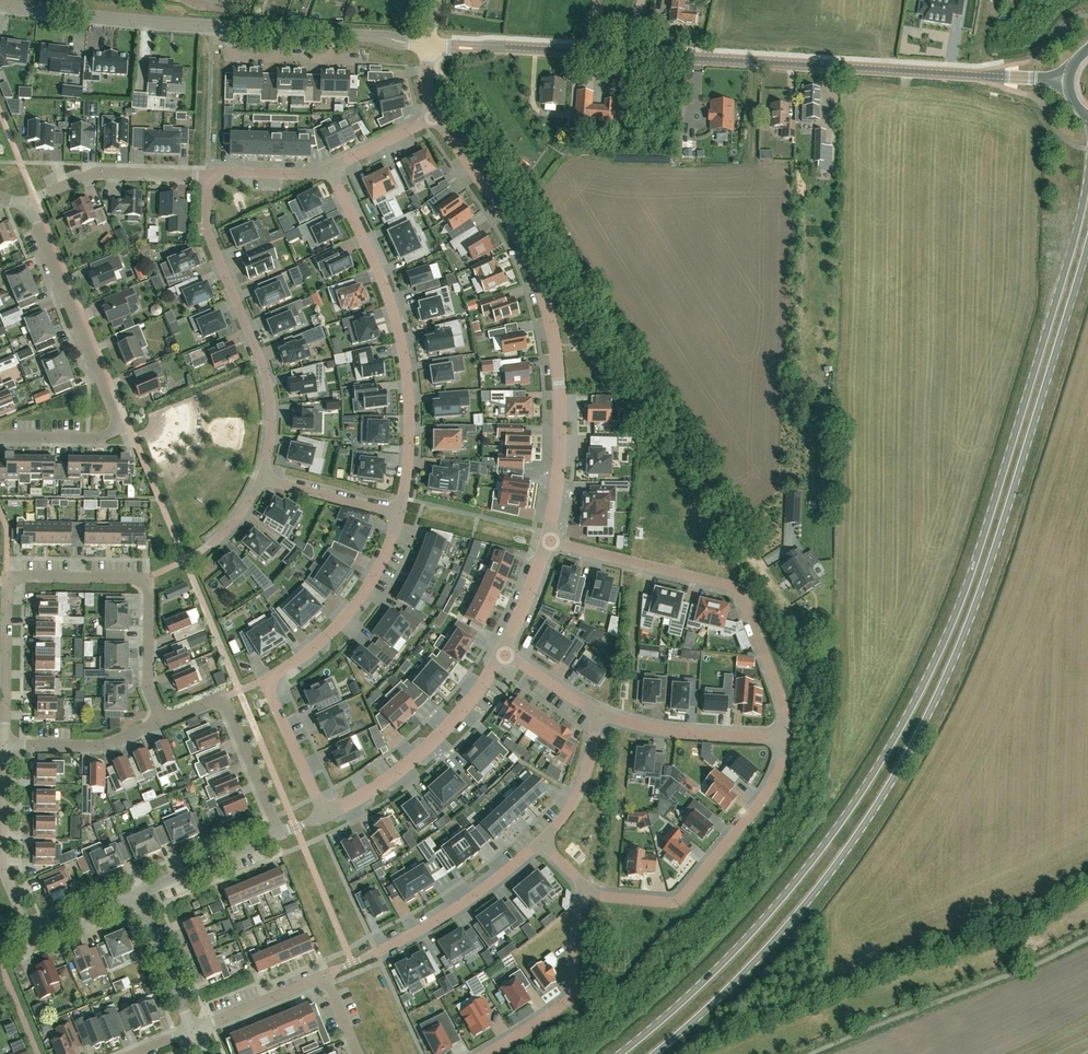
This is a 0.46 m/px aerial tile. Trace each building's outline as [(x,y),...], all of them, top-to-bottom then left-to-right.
[(455,6),(455,8),(471,11),(471,8),(479,10),(481,0),(456,0),(455,6)] [(670,13),(671,13),(670,22),(682,24),(682,23),(696,24),(697,14),(684,13),(685,3),(686,0),(671,0),(670,13)] [(942,0),(926,0),(926,3),(921,2),(918,15),(924,16),(923,21),(951,26),(953,15),(962,17),(965,0),(955,0),(954,2),(942,0)] [(0,47),(0,64),(6,62),(25,65),(28,44),(16,42),(16,44),(11,43),(12,42),(2,40),(1,47),(0,47)] [(42,46),(40,65),(51,66),(50,73),(78,76),(80,59),(67,58),(68,49),(42,46)] [(92,74),(101,74),(127,76),(128,57),(117,56),(118,54),(104,53),(104,55),(101,55),(93,54),(93,56),(92,74)] [(84,56),(83,80),(87,80),(101,81),(101,74),(92,74),(93,56),(84,56)] [(181,68),(172,67),(173,61),(150,60),(149,84),(158,84),(158,98),(165,98),(166,98),(166,92),(183,93),(184,85),(180,84),(181,68)] [(233,86),(225,86),(225,101),(233,101),(233,96),(247,96),(248,70),(245,70),(245,68),(237,67),(237,70),(233,69),(233,73),(233,86)] [(248,70),(247,96),(261,97),(261,102),(269,102),(269,87),(261,87),(262,73),(262,70),(259,70),(259,68),(250,68),(250,70),(248,70)] [(269,87),(269,102),(278,103),(278,97),(291,97),(292,71),(290,71),(290,69),(281,69),(281,71),(278,71),(278,73),(277,87),(269,87)] [(292,71),(291,97),(305,98),(305,104),(313,104),(313,89),(306,88),(306,74),(306,72),(303,72),(303,69),(295,69),(294,71),(292,71)] [(313,89),(313,104),(321,104),(321,98),(335,98),(336,73),(333,72),(333,70),(324,70),(324,72),(321,72),(321,74),(320,89),(313,89)] [(225,72),(225,86),(233,86),(233,73),(225,72)] [(368,72),(368,82),(375,82),(379,100),(402,95),(398,81),(395,82),(382,85),(381,80),(381,72),(368,72)] [(393,72),(381,72),(381,80),(382,85),(395,82),(393,72)] [(278,73),(262,73),(261,87),(269,87),(277,87),(278,73)] [(336,73),(335,98),(348,99),(348,104),(357,105),(357,90),(349,90),(349,75),(349,73),(336,73)] [(321,74),(306,74),(306,88),(313,89),(320,89),(321,74)] [(358,75),(349,75),(349,90),(357,90),(358,75)] [(543,80),(541,105),(563,106),(565,82),(543,80)] [(13,98),(6,81),(0,83),(0,86),(5,98),(13,98)] [(158,84),(149,84),(148,94),(148,97),(158,98),(158,84)] [(31,87),(19,87),(19,98),(30,98),(31,87)] [(81,99),(82,89),(63,87),(62,97),(81,99)] [(802,106),(802,122),(811,122),(811,120),(816,120),(818,120),(818,116),(819,89),(811,89),(812,87),(802,87),(802,95),(804,95),(804,106),(802,106)] [(577,91),(576,105),(574,119),(574,120),(590,122),(590,121),(602,122),(602,123),(613,124),(615,101),(604,100),(604,107),(591,106),(593,92),(577,91)] [(165,98),(158,98),(148,97),(148,94),(133,93),(132,109),(138,110),(164,111),(165,99),(165,98)] [(383,117),(377,120),(380,128),(393,122),(390,116),(393,114),(392,111),(400,109),(405,108),(402,95),(379,100),(383,117)] [(11,113),(19,114),(19,98),(13,98),(5,98),(11,113)] [(165,99),(164,111),(176,112),(176,102),(169,102),(170,98),(166,98),(165,98),(165,99)] [(733,103),(711,102),(711,113),(709,113),(709,121),(711,121),(711,131),(732,131),(733,103)] [(795,122),(787,122),(787,106),(771,106),(771,127),(783,128),(782,139),(792,139),(792,144),(794,144),(795,122)] [(390,116),(393,122),(402,118),(400,109),(392,111),(393,114),(390,116)] [(101,126),(104,127),(114,127),(114,121),(114,120),(115,120),(115,116),(102,115),(101,126)] [(232,115),(224,115),(224,129),(232,130),(232,115)] [(359,117),(347,123),(349,128),(358,124),(362,122),(359,117)] [(104,151),(104,152),(119,152),(119,146),(128,146),(128,145),(128,121),(129,121),(115,120),(114,120),(114,121),(114,127),(104,127),(105,127),(104,151)] [(342,146),(333,128),(330,121),(322,125),(323,127),(314,132),(315,137),(315,141),(322,138),(326,146),(330,153),(342,146)] [(358,124),(361,130),(364,137),(371,133),(364,121),(362,122),(358,124)] [(39,152),(40,150),(53,150),(53,144),(62,144),(63,134),(54,134),(54,128),(44,127),(44,122),(29,122),(28,142),(36,142),(36,150),(39,150),(39,152)] [(333,128),(342,146),(355,140),(352,134),(361,130),(358,124),(349,128),(347,123),(346,122),(333,128)] [(69,130),(69,143),(71,143),(71,150),(70,150),(70,151),(79,151),(79,152),(81,152),(81,151),(90,151),(89,151),(90,143),(95,143),(95,137),(96,137),(96,135),(95,135),(96,127),(95,127),(95,128),(91,127),(71,126),(71,130),(69,130)] [(179,145),(188,145),(188,130),(179,130),(178,134),(172,134),(172,128),(164,127),(164,134),(146,133),(146,130),(133,130),(133,141),(145,141),(145,149),(145,153),(179,154),(179,145)] [(815,140),(815,162),(818,162),(818,171),(830,171),(831,147),(824,147),(824,140),(825,131),(816,131),(815,140)] [(230,156),(242,156),(243,135),(224,135),(223,145),(230,145),(230,156)] [(256,136),(243,135),(242,156),(255,156),(255,146),(258,146),(258,136),(256,136)] [(255,156),(258,157),(270,157),(270,136),(258,136),(258,146),(255,146),(255,156)] [(270,136),(270,157),(282,157),(285,157),(285,147),(282,147),(283,137),(270,136)] [(282,147),(285,147),(285,157),(297,158),(298,137),(285,137),(283,137),(282,147)] [(310,147),(316,147),(315,141),(315,137),(298,137),(297,158),(310,158),(310,147)] [(315,141),(316,147),(317,150),(326,146),(322,138),(315,141)] [(145,141),(133,141),(133,148),(145,149),(145,141)] [(761,151),(761,159),(774,159),(774,151),(761,151)] [(413,156),(425,181),(432,178),(434,182),(436,181),(444,177),(439,170),(436,172),(426,152),(422,154),(421,152),(413,156)] [(425,181),(413,156),(402,162),(405,168),(409,177),(403,180),(409,191),(415,188),(414,186),(425,181)] [(388,168),(374,174),(387,201),(395,197),(404,193),(398,179),(394,181),(390,173),(388,168)] [(399,171),(403,180),(409,177),(405,168),(399,171)] [(394,171),(390,173),(394,181),(398,179),(394,171)] [(387,201),(374,174),(367,178),(368,180),(363,182),(367,191),(365,192),(369,199),(371,198),(375,207),(377,206),(387,201)] [(439,185),(431,190),(434,198),(439,195),(448,189),(451,186),(446,180),(438,183),(439,185)] [(448,189),(439,195),(444,203),(453,197),(448,189)] [(295,201),(300,211),(294,214),(300,225),(313,219),(310,213),(321,208),(318,201),(321,200),(320,199),(321,198),(318,191),(317,192),(316,191),(315,191),(314,190),(308,193),(309,195),(295,201)] [(141,194),(137,194),(137,193),(136,192),(135,191),(134,191),(133,191),(132,191),(131,192),(130,193),(130,194),(126,194),(126,200),(112,200),(112,214),(126,215),(126,216),(140,216),(141,194)] [(161,195),(161,218),(170,218),(170,233),(186,234),(187,202),(177,202),(177,196),(175,195),(176,194),(169,193),(169,195),(161,195)] [(415,194),(410,197),(416,209),(421,207),(415,194)] [(434,198),(427,203),(433,212),(436,210),(439,214),(444,221),(463,207),(460,203),(462,202),(458,196),(456,197),(455,196),(453,197),(444,203),(439,195),(434,198)] [(404,216),(395,197),(387,201),(396,220),(404,216)] [(76,211),(65,216),(69,227),(80,222),(82,225),(95,220),(98,226),(106,222),(101,209),(93,212),(87,199),(73,205),(76,211)] [(289,204),(294,214),(300,211),(295,201),(289,204)] [(387,224),(396,220),(387,201),(377,206),(383,217),(381,218),(384,226),(387,224)] [(463,207),(444,221),(445,220),(448,224),(452,231),(448,234),(453,241),(463,235),(467,233),(461,225),(470,219),(472,218),(471,217),(473,216),(469,210),(467,211),(464,206),(463,207)] [(310,213),(313,219),(324,214),(321,208),(310,213)] [(287,214),(277,219),(284,233),(294,229),(287,214)] [(388,234),(389,235),(387,236),(390,243),(392,242),(394,247),(415,237),(411,229),(417,226),(411,214),(404,216),(396,220),(400,228),(391,232),(388,234)] [(322,217),(310,223),(314,230),(326,224),(322,217)] [(475,226),(470,219),(461,225),(467,233),(463,235),(466,240),(471,238),(472,239),(480,235),(475,226)] [(396,220),(387,224),(391,232),(400,228),(396,220)] [(256,235),(264,232),(260,222),(252,225),(256,235)] [(314,230),(310,223),(297,229),(304,242),(307,241),(315,237),(319,247),(338,237),(338,236),(340,235),(336,228),(334,229),(331,222),(326,224),(314,230)] [(443,227),(448,234),(452,231),(448,224),(443,227)] [(17,240),(14,233),(8,236),(4,226),(2,226),(0,225),(0,248),(18,241),(17,240)] [(233,233),(231,234),(237,250),(244,247),(255,242),(258,249),(271,243),(268,236),(266,231),(264,232),(256,235),(252,225),(240,230),(239,228),(232,231),(233,233)] [(419,246),(424,243),(427,242),(419,225),(417,226),(411,229),(415,237),(419,246)] [(124,227),(115,231),(122,248),(131,245),(124,227)] [(149,230),(148,230),(147,240),(149,240),(149,243),(158,243),(158,227),(149,227),(149,230)] [(268,236),(271,243),(285,238),(281,230),(268,236)] [(109,233),(100,242),(108,250),(117,241),(109,233)] [(463,235),(453,241),(449,244),(454,251),(457,249),(463,246),(468,253),(472,261),(481,256),(482,257),(492,251),(482,234),(480,235),(472,239),(471,238),(466,240),(463,235)] [(311,250),(319,247),(315,237),(307,241),(311,250)] [(419,246),(415,237),(394,247),(397,252),(395,253),(398,260),(400,259),(400,260),(404,259),(413,255),(416,261),(430,255),(424,243),(419,246)] [(247,253),(258,249),(255,242),(244,247),(247,253)] [(273,270),(270,262),(276,260),(270,246),(247,255),(249,261),(243,264),(250,280),(273,270)] [(462,257),(468,253),(463,246),(457,249),(462,257)] [(335,250),(314,261),(320,272),(321,271),(327,268),(331,277),(332,278),(353,268),(347,253),(339,257),(335,250)] [(21,252),(12,256),(15,264),(24,260),(21,252)] [(169,261),(172,271),(164,274),(169,287),(183,281),(181,276),(184,275),(183,273),(190,270),(199,266),(195,257),(193,258),(191,252),(185,255),(184,254),(176,258),(169,261)] [(105,269),(93,274),(89,275),(92,282),(90,282),(93,289),(94,288),(95,290),(116,282),(112,274),(124,269),(117,254),(102,261),(105,269)] [(413,255),(404,259),(407,265),(416,261),(413,255)] [(495,267),(491,260),(471,269),(475,277),(477,276),(478,275),(479,278),(478,278),(483,292),(484,293),(484,292),(485,294),(495,290),(494,288),(508,282),(504,275),(502,276),(500,269),(495,271),(493,268),(495,267)] [(90,265),(93,274),(105,269),(102,261),(90,265)] [(160,265),(164,274),(172,271),(169,261),(160,265)] [(305,262),(297,266),(304,280),(312,275),(305,262)] [(22,273),(28,271),(25,264),(20,267),(22,273)] [(142,264),(134,268),(139,281),(148,278),(142,264)] [(434,281),(438,280),(442,279),(437,264),(429,267),(434,281)] [(305,283),(297,266),(287,270),(295,287),(305,283)] [(425,284),(428,291),(440,288),(438,280),(434,281),(429,267),(426,268),(425,266),(419,268),(419,270),(407,274),(408,280),(406,280),(408,287),(410,286),(411,289),(415,287),(425,284)] [(12,291),(33,283),(28,271),(22,273),(20,267),(5,273),(12,291)] [(325,280),(331,277),(327,268),(321,271),(325,280)] [(181,276),(183,281),(184,284),(188,282),(194,279),(190,270),(183,273),(184,275),(181,276)] [(454,273),(446,276),(448,285),(457,283),(454,273)] [(159,275),(151,278),(157,293),(165,290),(159,275)] [(477,294),(483,292),(478,278),(479,278),(478,275),(477,276),(478,277),(471,280),(477,294)] [(256,294),(256,296),(254,297),(258,305),(260,305),(262,310),(285,300),(281,290),(287,287),(282,276),(270,281),(272,288),(260,293),(256,294)] [(194,279),(188,282),(191,290),(201,286),(197,278),(194,279)] [(272,288),(270,281),(258,286),(260,293),(272,288)] [(354,281),(345,284),(347,291),(356,288),(354,281)] [(191,290),(188,282),(184,284),(174,288),(178,296),(183,294),(189,309),(198,305),(199,307),(207,303),(206,302),(213,299),(206,284),(201,286),(191,290)] [(12,291),(17,304),(19,307),(20,310),(22,310),(35,304),(32,298),(38,296),(33,283),(12,291)] [(459,283),(453,285),(455,294),(462,292),(459,283)] [(347,291),(345,284),(330,289),(333,297),(339,295),(341,301),(344,310),(350,308),(351,311),(360,308),(359,305),(367,302),(366,301),(368,300),(366,293),(364,294),(363,292),(362,292),(360,287),(356,288),(347,291)] [(418,295),(428,291),(425,284),(415,287),(418,295)] [(281,290),(285,300),(291,298),(287,287),(281,290)] [(419,314),(417,315),(419,322),(421,322),(422,323),(444,317),(441,306),(450,304),(447,289),(426,295),(430,295),(431,302),(428,303),(419,305),(421,312),(419,312),(419,314)] [(125,324),(123,318),(129,315),(126,308),(136,304),(137,303),(132,290),(115,297),(118,304),(103,310),(109,323),(110,323),(113,329),(123,325),(125,324)] [(318,292),(310,295),(316,309),(324,305),(318,292)] [(339,295),(333,297),(335,304),(341,301),(339,295)] [(501,295),(492,298),(479,302),(484,316),(492,313),(495,322),(518,315),(512,299),(504,302),(501,295)] [(102,307),(103,310),(118,304),(115,297),(104,302),(106,305),(102,307)] [(302,302),(304,308),(313,305),(310,298),(302,302)] [(477,300),(466,303),(469,311),(480,308),(477,300)] [(292,319),(296,328),(307,324),(301,310),(304,308),(302,302),(301,301),(293,304),(298,316),(292,319)] [(125,324),(123,325),(126,331),(135,327),(131,316),(138,309),(136,304),(126,308),(129,315),(123,318),(125,324)] [(268,325),(266,326),(269,332),(271,331),(273,337),(296,328),(292,319),(298,316),(293,304),(280,309),(283,317),(273,321),(267,323),(268,325)] [(453,315),(450,304),(441,306),(444,317),(453,315)] [(162,312),(162,310),(162,309),(161,307),(159,306),(158,305),(156,305),(154,305),(152,306),(151,308),(150,310),(150,312),(151,313),(152,315),(154,316),(156,316),(158,316),(160,315),(161,314),(162,312)] [(2,321),(23,312),(22,310),(20,310),(19,307),(0,315),(0,317),(2,321)] [(30,334),(50,326),(45,313),(40,315),(37,309),(24,315),(22,315),(24,319),(30,334)] [(270,313),(273,321),(283,317),(280,309),(270,313)] [(211,310),(201,314),(204,320),(213,317),(211,310)] [(164,314),(168,324),(177,321),(172,311),(164,314)] [(24,315),(23,312),(2,321),(4,327),(24,319),(22,315),(24,315)] [(366,313),(359,315),(361,322),(363,321),(363,323),(367,322),(368,322),(366,313)] [(204,320),(201,314),(189,319),(195,333),(200,330),(204,339),(225,330),(223,325),(225,324),(221,315),(219,316),(219,314),(213,317),(204,320)] [(318,314),(310,318),(314,327),(322,323),(318,314)] [(361,322),(359,315),(341,320),(344,329),(347,328),(354,326),(359,344),(378,339),(378,338),(379,337),(379,333),(377,330),(376,330),(375,330),(372,321),(368,322),(367,322),(363,323),(363,321),(361,322)] [(168,324),(173,336),(181,332),(177,321),(168,324)] [(439,355),(455,352),(454,349),(452,338),(462,336),(460,321),(444,325),(445,332),(435,334),(430,335),(430,338),(425,339),(426,342),(424,343),(425,352),(428,352),(428,355),(438,353),(439,355)] [(471,323),(474,333),(482,332),(479,321),(471,323)] [(506,336),(519,334),(517,323),(504,326),(505,329),(506,336)] [(445,332),(444,325),(434,327),(435,334),(445,332)] [(50,326),(30,334),(38,353),(53,347),(50,340),(55,338),(50,326)] [(127,342),(119,345),(118,346),(126,365),(133,362),(136,368),(145,364),(136,342),(144,339),(139,326),(135,327),(126,331),(123,332),(127,342)] [(354,326),(347,328),(353,346),(359,344),(354,326)] [(321,327),(307,333),(311,345),(325,339),(321,327)] [(505,329),(488,333),(489,340),(493,339),(500,338),(502,350),(503,354),(526,349),(523,333),(519,334),(506,336),(505,329)] [(127,342),(123,332),(114,336),(118,346),(119,345),(127,342)] [(481,332),(474,333),(476,342),(482,340),(481,332)] [(286,349),(279,351),(282,359),(280,360),(282,365),(284,365),(284,366),(289,364),(290,365),(310,359),(306,347),(311,345),(307,333),(292,339),(294,345),(286,348),(286,349)] [(165,339),(169,350),(177,346),(173,336),(165,339)] [(452,338),(454,349),(464,347),(462,336),(452,338)] [(294,345),(292,339),(291,337),(283,340),(286,348),(294,345)] [(338,337),(331,339),(335,355),(342,353),(338,337)] [(500,338),(493,339),(495,351),(502,350),(500,338)] [(236,350),(234,351),(231,344),(223,348),(222,347),(217,349),(217,350),(212,352),(207,355),(204,349),(188,355),(191,363),(203,358),(205,362),(206,361),(211,359),(215,369),(217,368),(217,370),(224,367),(224,365),(228,363),(229,364),(232,363),(231,362),(237,360),(237,358),(239,357),(236,350)] [(210,346),(204,349),(207,355),(212,352),(210,346)] [(31,349),(16,355),(19,362),(34,356),(31,349)] [(356,363),(353,363),(354,370),(355,370),(357,380),(359,380),(385,375),(382,361),(373,363),(371,349),(354,352),(356,363)] [(47,376),(68,368),(63,355),(57,358),(55,351),(40,358),(47,376)] [(346,364),(353,363),(356,363),(354,352),(335,355),(334,355),(335,361),(336,365),(346,363),(346,364)] [(0,362),(0,372),(19,364),(15,355),(0,362)] [(187,365),(191,363),(188,355),(183,357),(187,365)] [(461,357),(445,359),(446,367),(433,369),(430,369),(431,371),(429,372),(430,380),(432,379),(433,386),(435,385),(435,387),(443,386),(443,384),(453,382),(452,374),(457,373),(463,372),(461,357)] [(203,358),(191,363),(193,368),(207,363),(206,361),(205,362),(203,358)] [(446,367),(445,359),(432,361),(433,369),(446,367)] [(493,373),(502,372),(500,363),(502,363),(501,360),(492,362),(493,372),(493,373)] [(335,361),(326,362),(327,369),(336,367),(336,365),(335,361)] [(520,365),(520,361),(502,363),(500,363),(502,372),(502,373),(505,373),(506,386),(520,384),(520,386),(529,385),(528,374),(529,374),(528,364),(520,365)] [(27,362),(21,365),(26,377),(32,375),(27,362)] [(493,372),(492,362),(481,363),(482,373),(493,372)] [(143,379),(137,382),(134,383),(136,389),(135,392),(136,396),(139,396),(140,397),(160,389),(156,381),(164,377),(158,363),(143,369),(146,376),(144,376),(143,379)] [(292,381),(289,381),(287,382),(288,390),(290,390),(291,395),(300,394),(300,396),(307,395),(307,398),(317,396),(317,394),(315,380),(324,379),(322,364),(303,369),(304,378),(292,381)] [(68,368),(47,376),(55,395),(70,389),(67,383),(73,380),(68,368)] [(146,376),(143,369),(134,373),(137,382),(143,379),(144,376),(146,376)] [(304,378),(303,369),(290,372),(292,381),(304,378)] [(315,380),(317,394),(326,392),(324,379),(315,380)] [(5,392),(8,391),(16,388),(13,381),(2,385),(0,380),(0,395),(5,392)] [(377,393),(376,385),(353,388),(355,401),(363,400),(364,410),(388,408),(386,392),(377,393)] [(6,415),(16,411),(8,391),(5,392),(0,395),(0,410),(3,408),(6,415)] [(51,400),(47,391),(33,397),(37,406),(51,400)] [(439,394),(440,402),(433,403),(434,405),(431,405),(432,413),(434,413),(435,420),(459,418),(458,409),(468,408),(467,392),(439,394)] [(482,393),(482,403),(490,403),(506,407),(506,416),(506,418),(522,417),(522,415),(531,415),(530,400),(526,400),(512,400),(512,392),(482,393)] [(610,423),(610,410),(619,410),(624,410),(624,396),(595,396),(595,405),(594,405),(594,409),(588,409),(588,423),(610,423)] [(363,400),(355,401),(352,401),(353,411),(364,410),(363,400)] [(339,402),(326,403),(326,411),(340,411),(339,402)] [(499,416),(506,416),(506,407),(490,403),(491,405),(499,407),(499,416)] [(619,423),(619,410),(610,410),(610,423),(619,423)] [(290,419),(290,427),(292,427),(292,430),(303,430),(302,433),(313,434),(321,434),(321,419),(317,419),(317,414),(317,411),(302,411),(302,412),(294,412),(294,417),(292,417),(292,419),(290,419)] [(475,427),(483,427),(483,425),(483,415),(473,415),(474,427),(475,427)] [(381,424),(381,416),(360,416),(360,423),(369,423),(368,445),(387,446),(388,424),(381,424)] [(369,423),(360,423),(360,445),(368,445),(369,423)] [(498,434),(498,425),(483,425),(483,427),(483,434),(498,434)] [(498,425),(498,434),(498,438),(506,438),(506,447),(529,448),(529,443),(531,443),(532,435),(530,435),(530,433),(522,433),(522,426),(498,425)] [(434,440),(432,440),(432,452),(434,452),(460,452),(460,442),(467,442),(467,433),(467,427),(447,427),(447,434),(437,434),(434,434),(434,440)] [(631,436),(618,436),(618,448),(631,448),(631,436)] [(308,450),(310,441),(298,438),(296,446),(308,450)] [(590,438),(590,451),(599,452),(599,439),(590,438)] [(599,452),(590,451),(590,458),(587,458),(587,465),(585,464),(585,473),(587,473),(587,475),(589,476),(589,478),(598,478),(598,476),(610,476),(611,448),(616,448),(616,439),(599,439),(599,452)] [(318,469),(320,461),(324,445),(310,441),(308,450),(296,446),(292,445),(291,447),(289,446),(286,454),(289,455),(287,462),(301,465),(301,467),(308,469),(309,467),(311,467),(318,469)] [(498,456),(498,459),(498,468),(515,470),(522,470),(522,463),(530,463),(530,461),(532,461),(532,453),(530,453),(531,448),(529,448),(506,447),(506,448),(507,448),(507,457),(498,456)] [(354,453),(353,463),(362,464),(360,478),(360,479),(364,479),(364,482),(376,483),(376,481),(381,481),(382,476),(384,476),(385,468),(383,467),(383,463),(370,461),(370,455),(354,453)] [(19,480),(19,458),(13,458),(13,456),(6,456),(5,463),(0,463),(0,462),(0,480),(19,480)] [(128,497),(134,498),(134,476),(128,476),(128,465),(129,465),(129,457),(121,457),(121,459),(116,459),(115,482),(123,482),(123,486),(128,486),(128,497)] [(24,475),(30,475),(31,458),(19,458),(19,480),(19,484),(24,484),(24,475)] [(42,458),(31,458),(30,475),(30,481),(42,481),(42,458)] [(61,481),(61,465),(55,465),(55,458),(42,458),(42,481),(61,481)] [(80,481),(80,459),(68,458),(68,465),(61,465),(61,481),(80,481)] [(92,476),(92,459),(80,459),(80,481),(81,476),(92,476)] [(104,476),(104,459),(92,459),(92,476),(104,476)] [(116,459),(104,459),(104,476),(104,482),(115,482),(116,459)] [(433,478),(431,478),(429,489),(432,490),(432,492),(442,493),(442,491),(455,493),(455,492),(457,481),(465,482),(467,483),(468,474),(469,466),(442,462),(441,471),(434,470),(433,478)] [(480,476),(480,475),(481,467),(481,463),(470,462),(469,466),(468,474),(480,476)] [(362,464),(353,463),(352,477),(360,478),(362,464)] [(515,470),(498,468),(497,473),(497,474),(503,483),(502,491),(526,495),(527,490),(529,490),(530,482),(528,482),(528,481),(523,480),(514,479),(515,470)] [(514,479),(523,480),(524,470),(522,470),(515,470),(514,479)] [(464,493),(465,482),(457,481),(455,492),(464,493)] [(582,498),(582,506),(584,506),(584,512),(605,512),(608,512),(608,502),(614,502),(615,489),(623,489),(623,483),(602,483),(601,488),(590,488),(590,497),(584,496),(584,498),(582,498)] [(494,490),(492,500),(500,501),(502,491),(494,490)] [(492,500),(491,511),(508,515),(509,506),(520,508),(524,509),(524,508),(526,508),(528,500),(525,499),(526,495),(502,491),(500,501),(492,500)] [(787,495),(786,525),(799,525),(799,495),(787,495)] [(274,499),(264,517),(266,518),(272,521),(268,527),(285,539),(287,540),(302,514),(297,511),(298,509),(284,501),(283,504),(274,499)] [(85,510),(99,510),(99,501),(85,501),(85,510)] [(100,510),(109,510),(109,501),(100,501),(100,510)] [(117,510),(117,502),(109,501),(109,510),(117,510)] [(605,523),(613,523),(613,513),(614,513),(614,502),(608,502),(608,512),(605,512),(605,523)] [(519,518),(520,508),(509,506),(508,515),(519,518)] [(347,524),(344,532),(366,542),(367,538),(370,539),(373,532),(371,531),(371,529),(366,526),(371,516),(342,509),(342,510),(338,520),(347,524)] [(579,518),(579,526),(581,526),(581,528),(588,528),(599,528),(599,537),(613,538),(613,523),(605,523),(605,512),(584,512),(581,512),(581,518),(579,518)] [(272,521),(266,518),(263,524),(268,527),(272,521)] [(35,523),(27,523),(23,519),(18,519),(18,540),(22,540),(22,547),(30,548),(30,546),(35,546),(35,523)] [(47,546),(47,523),(35,523),(35,546),(47,546)] [(59,546),(59,523),(47,523),(47,546),(59,546)] [(78,540),(78,524),(59,523),(59,546),(65,546),(71,546),(71,539),(78,540)] [(97,546),(97,524),(78,524),(78,540),(85,540),(84,546),(90,546),(97,546)] [(97,524),(97,546),(108,547),(109,524),(97,524)] [(120,547),(121,524),(109,524),(108,547),(120,547)] [(132,547),(132,524),(121,524),(120,547),(132,547)] [(132,524),(132,547),(137,547),(137,549),(145,549),(145,541),(144,541),(145,524),(132,524)] [(587,537),(599,537),(599,528),(588,528),(587,537)] [(332,542),(334,542),(338,545),(344,532),(337,529),(332,542)] [(427,536),(423,548),(441,554),(446,542),(450,544),(452,536),(431,530),(429,537),(427,536)] [(249,537),(247,535),(242,541),(244,543),(243,544),(251,551),(249,553),(255,558),(257,556),(259,558),(265,552),(271,558),(272,559),(281,549),(268,538),(266,541),(254,531),(252,533),(249,537)] [(338,545),(334,542),(331,549),(343,557),(347,549),(358,554),(360,555),(366,542),(344,532),(338,545)] [(624,537),(617,536),(616,549),(623,550),(624,538),(624,537)] [(296,538),(292,543),(304,551),(307,546),(296,538)] [(71,546),(65,546),(65,548),(90,548),(90,546),(84,546),(85,540),(78,540),(71,539),(71,546)] [(290,552),(282,562),(289,569),(301,554),(304,551),(292,543),(287,540),(285,539),(281,544),(290,552)] [(474,541),(469,556),(475,558),(476,559),(482,543),(474,541)] [(446,542),(441,554),(445,556),(450,544),(446,542)] [(307,546),(304,551),(301,554),(311,561),(314,557),(313,548),(308,544),(307,546)] [(489,564),(509,571),(513,559),(512,559),(498,554),(500,547),(492,545),(486,563),(489,564)] [(498,554),(512,559),(514,551),(500,547),(498,554)] [(821,581),(809,563),(803,554),(799,547),(795,550),(794,550),(784,556),(788,562),(783,566),(790,577),(789,578),(792,583),(794,582),(799,590),(804,586),(807,590),(821,581)] [(437,566),(441,554),(423,548),(419,559),(437,566)] [(331,549),(329,549),(322,559),(328,563),(323,570),(342,584),(345,579),(347,581),(352,574),(350,572),(351,572),(348,570),(339,564),(344,557),(343,557),(331,549)] [(344,557),(354,563),(358,554),(347,549),(343,557),(344,557)] [(266,564),(271,558),(265,552),(259,558),(266,564)] [(229,557),(219,565),(223,570),(227,575),(226,575),(227,576),(220,581),(226,588),(233,583),(242,576),(247,572),(240,563),(233,555),(229,558),(229,557)] [(469,556),(465,566),(471,569),(475,558),(469,556)] [(273,585),(247,557),(240,563),(247,572),(242,576),(246,581),(251,577),(263,592),(273,585)] [(339,564),(348,570),(354,563),(344,557),(339,564)] [(419,559),(414,569),(432,578),(437,566),(419,559)] [(309,571),(312,573),(318,577),(323,570),(314,564),(309,571)] [(489,564),(485,574),(505,583),(509,571),(489,564)] [(460,568),(454,566),(452,572),(458,575),(460,568)] [(471,569),(465,566),(462,572),(469,575),(471,569)] [(295,574),(289,569),(282,577),(288,582),(295,574)] [(414,569),(409,580),(426,589),(432,578),(414,569)] [(576,588),(578,578),(580,571),(572,569),(571,571),(563,569),(562,574),(557,593),(568,595),(566,602),(579,605),(583,590),(576,588)] [(318,577),(312,573),(306,582),(318,593),(323,587),(331,593),(334,595),(336,596),(341,589),(339,588),(342,584),(323,570),(318,577)] [(500,594),(505,583),(485,574),(480,585),(500,594)] [(587,592),(584,605),(596,608),(597,601),(607,604),(607,603),(613,604),(617,590),(611,588),(612,581),(606,580),(606,578),(598,576),(596,585),(595,585),(594,591),(594,594),(587,592)] [(585,579),(578,578),(576,588),(583,590),(585,579)] [(460,579),(456,586),(461,589),(462,589),(466,581),(460,579)] [(409,580),(403,590),(420,600),(426,589),(409,580)] [(189,593),(185,582),(164,592),(168,602),(189,593)] [(261,594),(267,601),(281,588),(277,583),(273,585),(263,592),(261,594)] [(298,589),(303,594),(294,602),(311,619),(314,616),(316,618),(321,613),(320,611),(321,610),(319,607),(312,600),(317,595),(305,583),(298,589)] [(452,587),(446,585),(441,597),(447,600),(452,587)] [(475,596),(494,605),(500,594),(480,585),(475,596)] [(456,599),(461,589),(456,586),(451,596),(456,599)] [(323,587),(318,593),(326,600),(331,593),(323,587)] [(655,616),(663,618),(669,593),(664,592),(665,590),(657,588),(656,590),(655,590),(653,598),(650,609),(641,607),(640,621),(653,624),(655,616)] [(290,597),(281,606),(286,610),(294,602),(303,594),(298,589),(290,597)] [(414,610),(420,600),(403,590),(397,601),(407,607),(404,613),(408,615),(410,617),(421,623),(425,617),(419,613),(414,610)] [(284,591),(280,594),(285,599),(288,596),(284,591)] [(673,594),(669,593),(663,618),(672,620),(670,629),(682,632),(686,616),(678,614),(681,603),(683,596),(681,596),(682,594),(674,592),(673,594)] [(568,595),(557,593),(555,599),(566,602),(568,595)] [(39,605),(36,607),(36,618),(47,618),(55,618),(63,618),(63,605),(68,605),(68,594),(58,594),(58,597),(50,597),(50,604),(39,604),(39,605)] [(84,594),(84,599),(84,608),(94,608),(93,594),(84,594)] [(325,602),(317,595),(312,600),(319,607),(325,602)] [(650,609),(653,598),(642,595),(641,607),(650,609)] [(451,596),(442,613),(448,616),(456,599),(451,596)] [(475,596),(469,606),(489,616),(494,605),(475,596)] [(36,597),(36,607),(39,605),(39,604),(50,604),(50,597),(36,597)] [(106,618),(128,618),(128,604),(122,604),(122,598),(106,597),(106,618)] [(440,612),(447,600),(441,597),(434,608),(440,612)] [(700,601),(699,607),(697,614),(690,612),(687,624),(687,627),(699,630),(700,626),(708,628),(714,604),(712,603),(712,601),(703,599),(703,601),(700,601)] [(425,603),(420,600),(414,610),(419,613),(425,603)] [(597,601),(596,608),(605,610),(607,604),(597,601)] [(286,610),(281,606),(276,611),(286,624),(291,619),(299,627),(301,629),(302,628),(304,629),(309,624),(308,622),(311,619),(294,602),(286,610)] [(708,628),(708,629),(721,633),(720,636),(728,638),(735,635),(739,634),(739,632),(736,624),(727,627),(726,625),(724,624),(724,622),(728,607),(725,607),(726,605),(717,602),(716,605),(714,604),(708,628)] [(688,604),(681,603),(678,614),(686,616),(688,604)] [(489,616),(469,606),(464,617),(483,627),(489,616)] [(557,612),(542,606),(539,612),(551,620),(557,612)] [(185,638),(205,630),(196,609),(165,622),(167,627),(166,630),(167,633),(170,634),(170,635),(172,634),(175,634),(180,631),(184,639),(185,638)] [(408,615),(404,613),(401,611),(396,617),(403,622),(408,615)] [(421,623),(410,617),(408,615),(403,622),(396,617),(390,612),(381,623),(400,638),(408,627),(415,632),(421,623)] [(448,616),(442,613),(441,612),(433,625),(440,629),(448,616)] [(266,619),(269,623),(260,628),(273,649),(278,646),(279,648),(286,644),(284,642),(286,641),(283,637),(278,629),(285,625),(275,613),(273,614),(266,619)] [(248,625),(249,628),(253,633),(260,628),(269,623),(266,619),(264,615),(255,621),(248,625)] [(611,617),(607,634),(616,638),(618,619),(611,617)] [(47,638),(55,638),(55,625),(62,625),(63,625),(63,618),(55,618),(47,618),(47,624),(36,624),(36,630),(33,630),(33,638),(36,638),(47,638)] [(128,632),(128,618),(106,618),(106,638),(122,638),(122,631),(128,632)] [(291,619),(286,624),(293,632),(299,627),(291,619)] [(544,636),(536,648),(536,649),(538,651),(537,652),(544,657),(545,655),(547,657),(561,636),(554,631),(557,627),(547,619),(538,632),(544,636)] [(460,623),(457,621),(453,629),(455,630),(448,641),(466,653),(474,642),(473,641),(468,638),(473,630),(460,623)] [(653,624),(640,621),(639,628),(651,631),(653,624)] [(741,622),(736,624),(739,632),(744,630),(741,622)] [(381,651),(392,661),(398,653),(392,648),(400,638),(381,623),(373,635),(379,640),(386,645),(381,651)] [(581,639),(587,643),(597,629),(582,623),(579,630),(585,633),(581,639)] [(278,629),(283,637),(291,632),(285,625),(278,629)] [(268,652),(273,649),(260,628),(253,633),(249,628),(239,634),(246,650),(253,646),(257,652),(260,657),(261,656),(262,658),(269,654),(268,652)] [(592,646),(596,640),(599,642),(606,633),(597,629),(587,643),(592,646)] [(682,632),(670,629),(668,635),(680,638),(682,632)] [(185,638),(186,640),(190,649),(209,641),(205,630),(185,638)] [(468,638),(473,641),(478,633),(473,630),(468,638)] [(739,634),(735,635),(741,652),(751,648),(744,630),(739,632),(739,634)] [(176,642),(184,639),(180,631),(175,634),(172,634),(176,642)] [(530,643),(536,648),(544,636),(538,632),(530,643)] [(687,633),(683,648),(692,650),(696,635),(687,633)] [(433,647),(440,652),(448,641),(441,636),(433,647)] [(567,652),(575,657),(584,644),(575,639),(572,643),(561,636),(547,657),(549,658),(548,660),(555,665),(556,663),(559,664),(560,663),(567,652)] [(33,651),(33,658),(55,659),(61,659),(61,638),(55,638),(47,638),(47,645),(36,645),(36,651),(33,651)] [(122,645),(122,638),(106,638),(105,658),(127,658),(128,645),(122,645)] [(83,639),(74,639),(74,659),(83,659),(83,639)] [(190,663),(190,662),(185,651),(190,649),(186,640),(171,647),(174,655),(165,659),(165,660),(164,663),(165,666),(168,667),(170,672),(173,670),(182,667),(182,666),(190,663)] [(372,644),(365,652),(373,659),(381,651),(386,645),(379,640),(374,646),(372,644)] [(240,653),(235,641),(228,644),(234,656),(240,653)] [(443,665),(448,668),(453,661),(458,664),(459,664),(466,653),(448,641),(440,652),(436,658),(444,664),(443,665)] [(93,643),(84,643),(84,658),(93,658),(93,643)] [(253,646),(246,650),(249,657),(257,652),(253,646)] [(419,646),(411,656),(416,660),(424,650),(419,646)] [(640,646),(639,657),(658,659),(659,648),(640,646)] [(367,674),(371,678),(383,665),(387,668),(392,662),(392,661),(381,651),(373,659),(365,652),(361,648),(355,655),(356,656),(352,661),(362,669),(361,671),(366,676),(367,674)] [(673,658),(681,659),(682,651),(674,650),(673,658)] [(578,673),(577,674),(597,687),(598,685),(600,686),(604,679),(603,678),(606,674),(592,665),(597,658),(585,651),(578,662),(583,665),(578,673)] [(700,653),(682,651),(681,659),(699,661),(700,653)] [(568,668),(575,657),(567,652),(560,663),(568,668)] [(443,665),(444,664),(436,658),(432,655),(427,660),(431,664),(422,674),(439,688),(448,677),(439,669),(443,665)] [(755,658),(737,657),(736,667),(754,669),(755,658)] [(55,679),(55,659),(33,658),(33,666),(35,666),(35,672),(46,672),(46,679),(55,679)] [(105,672),(105,678),(121,679),(121,672),(127,672),(127,671),(127,658),(105,658),(100,658),(100,672),(105,672)] [(610,668),(597,658),(592,665),(606,674),(610,668)] [(182,666),(182,667),(185,674),(176,678),(173,679),(174,680),(172,683),(174,686),(177,687),(178,692),(199,683),(194,671),(198,669),(195,660),(190,662),(190,663),(182,666)] [(583,665),(578,662),(576,660),(571,668),(578,673),(583,665)] [(406,661),(399,670),(404,675),(412,666),(406,661)] [(439,669),(448,677),(452,671),(458,664),(453,661),(448,668),(443,665),(439,669)] [(182,667),(173,670),(176,678),(185,674),(182,667)] [(127,685),(127,686),(133,686),(133,671),(127,671),(127,672),(121,672),(121,679),(121,685),(127,685)] [(218,688),(227,684),(222,672),(213,676),(218,688)] [(413,685),(407,681),(403,685),(407,689),(418,699),(423,694),(429,699),(439,688),(422,674),(413,685)] [(644,674),(644,682),(654,683),(655,677),(655,675),(644,674)] [(704,702),(703,713),(725,714),(726,709),(727,709),(729,691),(732,691),(733,676),(724,675),(723,690),(723,694),(715,694),(714,698),(704,697),(704,702)] [(394,677),(388,682),(392,687),(399,682),(394,677)] [(638,682),(636,701),(642,701),(642,705),(644,705),(644,706),(652,707),(652,705),(654,706),(655,704),(655,698),(665,699),(666,696),(667,678),(655,677),(654,683),(644,682),(638,682)] [(55,679),(46,679),(35,678),(33,678),(33,686),(35,686),(35,692),(46,692),(46,699),(54,699),(55,679)] [(121,685),(121,679),(105,678),(105,699),(127,699),(127,686),(127,685),(121,685)] [(331,678),(325,681),(332,698),(337,696),(340,702),(342,701),(331,678)] [(671,696),(670,710),(677,711),(677,713),(685,713),(685,711),(686,711),(687,707),(688,694),(694,695),(695,680),(683,679),(683,686),(672,685),(671,696)] [(733,705),(744,706),(743,714),(759,716),(761,691),(751,691),(752,682),(735,680),(734,691),(733,705)] [(325,702),(328,708),(340,702),(337,696),(332,698),(325,681),(316,685),(317,687),(311,690),(311,691),(305,694),(307,698),(305,699),(306,703),(308,707),(310,706),(311,708),(315,706),(325,702)] [(356,683),(349,686),(353,697),(361,693),(356,683)] [(385,697),(391,704),(407,689),(403,685),(401,683),(385,697)] [(418,699),(407,689),(391,704),(407,721),(411,717),(411,718),(416,713),(416,712),(417,712),(416,711),(411,705),(418,699)] [(705,689),(704,697),(714,698),(715,694),(723,694),(723,690),(705,689)] [(378,691),(366,702),(370,707),(382,695),(378,691)] [(411,705),(416,711),(423,705),(429,699),(423,694),(418,699),(411,705)] [(688,694),(687,707),(697,708),(698,695),(694,695),(688,694)] [(505,706),(497,717),(503,720),(513,727),(513,728),(514,728),(528,707),(524,705),(525,703),(519,699),(518,700),(517,700),(515,702),(510,698),(505,706)] [(57,699),(54,699),(46,699),(35,699),(35,710),(37,711),(37,713),(46,713),(45,720),(56,720),(56,721),(63,721),(64,699),(57,699)] [(127,712),(127,699),(105,699),(105,719),(111,719),(111,725),(118,725),(118,719),(121,719),(121,712),(127,712)] [(75,700),(74,700),(74,710),(83,710),(83,700),(75,700)] [(318,712),(328,708),(325,702),(315,706),(318,712)] [(327,710),(322,712),(322,713),(317,715),(316,715),(317,716),(319,722),(318,723),(321,730),(323,729),(328,740),(338,736),(339,738),(349,733),(347,728),(344,720),(341,713),(348,710),(349,709),(346,702),(327,710)] [(500,703),(493,712),(496,714),(503,705),(500,703)] [(397,730),(403,725),(402,725),(407,721),(391,704),(375,718),(382,732),(390,724),(396,731),(397,730)] [(528,707),(514,728),(518,731),(521,726),(527,730),(528,731),(538,714),(528,707)] [(37,711),(35,710),(35,720),(45,720),(46,713),(37,713),(37,711)] [(354,725),(348,710),(341,713),(344,720),(347,728),(354,725)] [(538,714),(528,731),(538,738),(549,722),(538,714)] [(197,717),(186,722),(189,729),(201,725),(197,717)] [(513,727),(503,720),(498,727),(509,735),(514,728),(513,728),(513,727)] [(538,738),(535,741),(536,742),(547,749),(560,729),(549,722),(538,738)] [(209,724),(199,728),(202,736),(212,732),(209,724)] [(382,755),(388,752),(376,726),(369,730),(372,737),(371,738),(377,751),(380,750),(382,755)] [(202,736),(199,728),(186,733),(190,742),(194,740),(200,752),(220,744),(218,739),(219,737),(218,734),(215,732),(215,731),(212,732),(202,736)] [(560,729),(547,749),(558,756),(557,758),(570,767),(575,751),(575,750),(576,748),(568,742),(570,738),(571,736),(560,729)] [(528,731),(524,736),(534,743),(535,741),(538,738),(528,731)] [(499,741),(491,733),(485,739),(493,747),(498,743),(499,741)] [(354,746),(359,744),(355,736),(353,737),(347,740),(337,744),(341,751),(338,752),(334,754),(336,759),(334,759),(338,769),(340,768),(341,770),(349,767),(348,764),(350,763),(359,759),(356,752),(354,746)] [(474,748),(490,764),(500,755),(503,759),(509,754),(498,743),(493,747),(485,739),(484,738),(474,748)] [(568,742),(576,748),(579,744),(570,738),(568,742)] [(506,739),(503,744),(512,754),(514,751),(517,746),(506,739)] [(191,756),(200,752),(194,740),(190,742),(186,744),(191,756)] [(155,770),(154,770),(156,775),(165,772),(166,773),(168,773),(170,773),(179,770),(175,762),(167,741),(162,743),(160,742),(157,743),(155,746),(154,747),(155,750),(159,759),(152,762),(151,762),(155,770)] [(536,742),(535,741),(534,743),(531,748),(543,755),(547,749),(536,742)] [(701,757),(712,767),(717,761),(710,756),(711,745),(702,744),(701,757)] [(517,746),(514,751),(524,758),(527,754),(528,752),(518,745),(517,746)] [(218,747),(211,750),(214,758),(221,755),(218,747)] [(480,774),(490,764),(474,748),(464,758),(472,767),(466,772),(476,782),(477,785),(484,778),(480,774)] [(634,761),(633,769),(635,769),(635,773),(645,774),(644,778),(650,779),(649,786),(654,787),(653,799),(660,800),(668,801),(676,791),(680,786),(671,778),(660,777),(662,765),(655,764),(653,761),(654,753),(654,750),(645,749),(644,751),(637,750),(636,762),(634,761)] [(151,762),(152,762),(148,753),(147,750),(142,752),(139,750),(136,752),(135,754),(134,755),(135,758),(139,767),(131,770),(134,779),(136,783),(145,780),(143,775),(154,770),(155,770),(151,762)] [(155,750),(148,753),(152,762),(159,759),(155,750)] [(201,778),(209,775),(229,767),(228,762),(229,759),(228,756),(225,755),(224,754),(221,755),(214,758),(211,750),(196,756),(199,764),(196,765),(200,776),(201,778)] [(666,755),(654,753),(653,761),(655,764),(662,765),(665,766),(666,755)] [(519,761),(512,754),(507,759),(514,766),(519,761)] [(527,754),(524,758),(523,760),(528,764),(533,757),(527,754)] [(726,766),(721,774),(734,785),(739,778),(747,784),(749,782),(751,783),(757,776),(755,774),(757,772),(738,757),(729,768),(726,766)] [(131,770),(128,761),(126,758),(122,760),(119,759),(116,760),(115,763),(113,763),(115,766),(118,776),(110,779),(116,792),(124,788),(122,784),(134,779),(131,770)] [(135,758),(128,761),(131,770),(139,767),(135,758)] [(52,762),(52,766),(56,766),(56,775),(64,776),(64,762),(52,762)] [(91,779),(82,779),(82,815),(91,815),(91,788),(105,788),(105,766),(100,766),(98,764),(95,764),(93,766),(91,766),(91,777),(91,779)] [(45,779),(45,787),(56,787),(56,775),(56,766),(52,766),(34,765),(34,776),(37,778),(37,779),(45,779)] [(550,765),(545,774),(558,781),(561,772),(550,765)] [(660,777),(671,778),(672,767),(665,766),(662,765),(660,777)] [(118,776),(115,766),(107,770),(110,779),(118,776)] [(672,767),(671,778),(680,786),(687,791),(693,796),(699,788),(672,767)] [(165,772),(156,775),(158,780),(179,772),(179,770),(170,773),(168,773),(166,773),(165,772)] [(228,770),(220,773),(224,781),(231,778),(228,770)] [(439,780),(456,799),(472,785),(462,774),(457,779),(450,771),(439,780)] [(734,787),(724,780),(714,771),(706,782),(713,788),(707,795),(724,809),(726,810),(736,798),(729,793),(734,787)] [(511,772),(503,780),(506,784),(515,776),(511,772)] [(525,785),(532,778),(526,772),(519,778),(525,785)] [(227,794),(227,795),(236,791),(239,790),(237,785),(238,782),(237,779),(234,778),(233,777),(231,778),(224,781),(220,773),(205,779),(208,787),(205,788),(210,800),(218,797),(218,798),(227,794)] [(37,778),(34,776),(34,786),(45,787),(45,779),(37,779),(37,778)] [(188,776),(182,779),(183,782),(185,785),(191,783),(188,776)] [(524,786),(537,800),(546,792),(533,777),(532,778),(525,785),(524,786)] [(122,784),(124,788),(126,792),(138,787),(136,783),(134,779),(122,784)] [(437,799),(432,804),(441,813),(447,807),(456,799),(439,780),(429,790),(430,791),(437,799)] [(185,787),(189,794),(196,791),(192,782),(191,783),(185,785),(185,787)] [(484,795),(489,790),(484,785),(479,790),(484,795)] [(524,786),(515,794),(529,808),(537,800),(524,786)] [(680,786),(676,791),(683,796),(687,791),(680,786)] [(473,794),(478,800),(484,795),(479,790),(479,789),(473,794)] [(511,789),(502,797),(507,802),(515,794),(511,789)] [(141,796),(145,804),(148,803),(157,799),(154,790),(141,796)] [(230,802),(239,798),(236,791),(227,795),(230,802)] [(437,799),(430,791),(423,798),(429,806),(432,804),(437,799)] [(45,806),(45,813),(59,813),(59,805),(56,805),(56,792),(34,792),(34,803),(36,804),(36,806),(45,806)] [(230,802),(227,795),(227,794),(218,798),(218,797),(210,800),(210,801),(214,799),(217,808),(222,806),(227,818),(247,810),(245,805),(247,802),(245,800),(242,798),(242,797),(239,798),(230,802)] [(507,802),(520,816),(529,808),(515,794),(507,802)] [(170,804),(167,795),(157,799),(148,803),(151,811),(170,804)] [(478,800),(476,803),(479,806),(487,798),(486,797),(484,795),(478,800)] [(458,801),(462,806),(466,811),(469,808),(472,806),(464,796),(458,801)] [(430,809),(424,813),(418,804),(415,800),(413,801),(412,799),(405,804),(406,806),(402,809),(405,813),(415,827),(424,822),(427,827),(437,820),(430,809)] [(458,801),(456,799),(447,807),(453,814),(462,806),(458,801)] [(423,800),(418,804),(424,813),(430,809),(423,800)] [(647,814),(651,828),(661,816),(664,818),(674,806),(668,801),(660,800),(658,815),(647,814)] [(130,808),(127,801),(122,803),(120,802),(120,801),(113,804),(117,814),(130,808)] [(684,825),(681,829),(689,835),(692,831),(702,840),(705,835),(707,836),(713,830),(711,828),(712,827),(707,822),(699,816),(704,809),(694,801),(688,808),(694,812),(684,825)] [(520,816),(507,802),(498,810),(511,824),(520,816)] [(36,804),(34,803),(34,813),(45,813),(45,806),(36,806),(36,804)] [(151,811),(148,803),(145,804),(129,810),(133,820),(152,813),(151,811)] [(467,820),(474,813),(469,808),(466,811),(462,814),(467,820)] [(678,820),(684,825),(694,812),(688,808),(678,820)] [(196,812),(190,815),(188,809),(175,814),(177,820),(186,840),(198,835),(197,833),(196,829),(202,827),(196,812)] [(699,816),(707,822),(712,816),(704,809),(699,816)] [(511,824),(498,810),(490,818),(503,832),(511,824)] [(627,823),(638,824),(640,829),(651,828),(647,814),(627,813),(627,823)] [(177,820),(175,814),(162,820),(164,825),(177,820)] [(467,820),(462,814),(456,819),(463,829),(470,823),(467,820)] [(494,840),(503,832),(490,818),(487,814),(477,823),(479,825),(475,829),(482,839),(483,839),(486,843),(492,838),(494,840)] [(447,816),(440,820),(445,827),(452,822),(447,816)] [(70,817),(70,839),(80,839),(80,818),(70,817)] [(45,832),(44,840),(55,840),(56,819),(33,818),(33,829),(36,831),(36,832),(45,832)] [(373,827),(378,834),(372,837),(371,838),(372,838),(375,844),(383,857),(390,852),(395,849),(396,849),(395,848),(393,844),(400,840),(392,827),(394,825),(390,819),(388,820),(387,819),(373,827)] [(173,845),(186,840),(177,820),(164,825),(159,828),(165,842),(171,840),(172,843),(173,845)] [(444,828),(445,827),(440,820),(434,825),(439,832),(444,828)] [(92,825),(95,832),(102,829),(99,822),(92,825)] [(428,828),(427,827),(424,822),(415,827),(420,834),(428,828)] [(482,839),(475,829),(472,827),(453,841),(467,860),(471,857),(472,858),(479,852),(478,851),(475,847),(478,845),(477,843),(482,839)] [(159,845),(165,842),(159,828),(140,835),(148,856),(161,850),(160,848),(159,845)] [(674,860),(681,865),(691,853),(686,849),(678,842),(682,836),(672,828),(662,839),(668,844),(663,851),(667,854),(663,858),(671,864),(674,860)] [(36,831),(33,829),(33,840),(44,840),(45,832),(36,832),(36,831)] [(408,833),(401,837),(411,851),(417,847),(408,833)] [(119,836),(122,843),(128,840),(125,834),(119,836)] [(678,842),(686,849),(693,841),(684,834),(682,836),(678,842)] [(136,861),(148,856),(140,835),(128,840),(122,843),(127,858),(134,855),(135,859),(136,861)] [(378,860),(372,848),(364,852),(358,841),(356,837),(355,837),(349,840),(349,839),(348,838),(342,842),(343,844),(341,845),(344,850),(346,854),(345,855),(348,862),(350,861),(351,863),(360,858),(365,867),(378,860)] [(366,837),(358,841),(364,852),(372,848),(366,837)] [(434,855),(435,855),(432,850),(436,847),(430,838),(424,842),(434,855)] [(487,844),(486,843),(483,839),(482,839),(477,843),(478,845),(475,847),(478,851),(487,844)] [(159,845),(160,848),(172,843),(171,840),(165,842),(159,845)] [(434,855),(443,869),(447,875),(456,868),(456,869),(464,864),(463,863),(467,860),(453,841),(435,855),(434,855)] [(433,884),(433,883),(447,875),(443,869),(434,855),(424,842),(417,847),(428,863),(434,860),(440,871),(429,878),(433,884)] [(99,876),(111,871),(103,851),(100,843),(82,851),(82,853),(83,857),(90,872),(90,873),(96,871),(97,874),(99,876)] [(121,860),(127,858),(122,843),(103,851),(111,871),(124,866),(123,864),(121,860)] [(33,867),(54,867),(54,845),(44,845),(33,845),(33,867)] [(54,845),(54,867),(59,865),(60,867),(77,860),(73,852),(61,857),(61,845),(55,845),(54,845)] [(628,851),(628,858),(627,858),(626,872),(628,872),(627,878),(642,879),(642,872),(654,874),(656,856),(644,855),(644,853),(628,851)] [(121,860),(123,864),(135,859),(134,855),(127,858),(121,860)] [(83,875),(90,872),(83,857),(77,860),(83,875)] [(356,872),(365,867),(360,858),(351,863),(356,872)] [(433,885),(434,884),(433,883),(433,884),(429,878),(440,871),(434,860),(428,863),(408,875),(419,893),(424,890),(426,892),(433,887),(432,885),(433,885)] [(375,872),(380,869),(384,867),(381,862),(371,867),(375,872)] [(44,885),(43,887),(47,898),(50,896),(62,891),(67,889),(64,883),(71,880),(66,867),(49,874),(52,880),(44,884),(44,885)] [(545,883),(552,878),(554,876),(547,867),(538,874),(545,883)] [(384,876),(380,869),(375,872),(378,879),(384,876)] [(390,878),(394,884),(408,875),(404,869),(390,878)] [(269,874),(278,896),(282,894),(279,888),(286,885),(280,870),(269,874)] [(530,879),(525,883),(541,901),(548,895),(551,900),(563,891),(552,878),(545,883),(538,874),(537,873),(536,874),(534,872),(528,877),(530,879)] [(39,878),(43,887),(44,885),(44,884),(52,880),(49,874),(39,878)] [(273,898),(278,896),(269,874),(258,879),(264,894),(271,892),(273,898)] [(405,902),(406,902),(406,901),(407,903),(415,898),(414,897),(419,893),(408,875),(394,884),(386,889),(391,897),(393,900),(401,895),(404,901),(405,902)] [(258,897),(264,894),(258,879),(247,883),(256,905),(260,903),(258,897)] [(251,907),(256,905),(247,883),(236,888),(242,903),(249,901),(251,907)] [(514,892),(518,897),(522,902),(517,907),(527,920),(535,913),(531,909),(541,901),(525,883),(521,886),(520,884),(514,890),(515,891),(514,892)] [(361,893),(354,896),(362,912),(366,909),(368,912),(370,911),(375,919),(388,911),(377,891),(374,893),(371,887),(361,893)] [(236,906),(242,903),(236,888),(225,893),(231,908),(234,914),(238,912),(236,906)] [(569,909),(571,894),(566,890),(565,900),(562,900),(562,908),(565,912),(569,909)] [(62,891),(50,896),(53,902),(65,897),(62,891)] [(512,902),(517,907),(522,902),(518,897),(512,902)] [(221,901),(208,907),(212,916),(224,910),(221,901)] [(510,916),(516,912),(509,901),(503,906),(510,916)] [(492,909),(488,911),(503,932),(510,927),(514,931),(525,923),(516,912),(510,916),(503,906),(500,903),(499,904),(498,902),(491,907),(492,909)] [(297,903),(284,908),(287,915),(300,910),(297,903)] [(503,932),(488,911),(485,914),(484,912),(476,917),(478,919),(476,920),(479,923),(486,933),(480,937),(489,949),(499,941),(496,937),(503,932)] [(551,914),(540,923),(545,929),(549,926),(556,920),(551,914)] [(188,936),(204,930),(201,923),(207,921),(205,916),(199,919),(183,925),(188,936)] [(229,920),(221,923),(225,933),(232,930),(229,920)] [(252,928),(249,921),(242,924),(245,930),(252,928)] [(237,933),(245,930),(242,924),(241,922),(234,925),(237,933)] [(473,927),(480,937),(486,933),(479,923),(473,927)] [(537,935),(528,924),(521,929),(530,941),(537,935)] [(452,933),(453,935),(450,937),(463,959),(464,961),(473,955),(482,950),(475,939),(470,942),(469,941),(467,940),(463,934),(460,928),(452,933)] [(470,942),(475,939),(477,937),(472,929),(463,934),(467,940),(469,941),(470,942)] [(193,947),(214,938),(213,934),(206,936),(204,930),(188,936),(193,947)] [(104,956),(104,957),(110,970),(124,964),(121,957),(132,952),(124,932),(106,939),(107,942),(111,953),(104,956)] [(293,934),(302,955),(313,951),(307,935),(300,938),(298,932),(293,934)] [(291,960),(302,955),(293,934),(289,935),(291,942),(285,944),(291,960)] [(450,937),(446,939),(445,937),(437,942),(446,956),(440,960),(446,969),(447,971),(454,967),(452,965),(463,959),(450,937)] [(197,958),(213,952),(210,945),(216,942),(214,938),(193,947),(197,958)] [(291,960),(285,944),(278,947),(276,941),(271,943),(280,964),(291,960)] [(100,957),(104,956),(111,953),(107,942),(96,947),(100,957)] [(269,969),(280,964),(271,943),(267,944),(270,951),(263,953),(269,969)] [(497,955),(501,961),(510,955),(516,951),(512,944),(497,955)] [(106,975),(100,961),(102,961),(100,957),(96,947),(87,951),(86,948),(82,949),(80,949),(79,949),(77,949),(76,950),(76,952),(72,953),(84,982),(92,978),(93,980),(106,975)] [(269,969),(263,953),(257,956),(254,950),(249,952),(252,958),(254,963),(258,973),(269,969)] [(202,969),(223,960),(222,956),(215,958),(213,952),(197,958),(202,969)] [(250,965),(254,963),(252,958),(249,952),(245,953),(250,965)] [(428,963),(433,960),(429,952),(424,955),(428,963)] [(480,956),(488,969),(495,965),(487,952),(480,956)] [(414,960),(410,962),(420,981),(433,975),(434,976),(440,973),(433,960),(428,963),(424,955),(423,953),(413,958),(414,960)] [(540,964),(530,972),(536,980),(533,982),(538,989),(541,987),(544,992),(555,984),(551,979),(555,976),(552,971),(556,968),(556,960),(551,953),(543,959),(545,962),(541,965),(540,964)] [(241,954),(234,957),(237,964),(244,961),(241,954)] [(464,961),(466,964),(467,966),(476,960),(473,955),(464,961)] [(515,962),(510,955),(501,961),(506,968),(515,962)] [(452,965),(454,967),(456,971),(466,964),(464,961),(463,959),(452,965)] [(225,964),(223,960),(202,969),(206,980),(221,974),(222,974),(219,967),(225,964)] [(43,963),(38,965),(38,967),(37,968),(39,974),(31,977),(40,999),(54,993),(51,986),(59,982),(51,962),(45,964),(43,963)] [(420,981),(410,962),(406,964),(405,962),(395,967),(396,969),(401,977),(395,980),(401,993),(408,989),(407,988),(420,981)] [(231,978),(225,964),(219,967),(222,974),(224,980),(231,978)] [(66,969),(59,971),(61,979),(69,976),(66,969)] [(401,977),(396,969),(391,972),(395,980),(401,977)] [(531,1001),(523,990),(529,986),(520,971),(509,978),(512,983),(500,991),(500,992),(506,1001),(514,1013),(531,1001)] [(476,977),(481,985),(489,980),(483,972),(476,977)] [(446,977),(452,989),(458,986),(451,974),(446,977)] [(116,994),(112,985),(109,977),(101,980),(108,998),(116,994)] [(452,989),(446,977),(438,982),(442,989),(446,995),(453,990),(452,989)] [(471,993),(474,998),(485,991),(481,985),(476,977),(475,978),(465,984),(471,993)] [(132,988),(128,978),(112,985),(116,994),(132,988)] [(151,980),(142,984),(147,996),(156,992),(151,980)] [(407,988),(408,989),(411,996),(424,989),(420,981),(407,988)] [(436,1000),(446,995),(442,989),(433,994),(436,1000)] [(457,1007),(461,1014),(469,1010),(467,1008),(482,999),(480,996),(486,992),(485,991),(474,998),(471,993),(469,994),(472,999),(457,1007)] [(506,1001),(500,992),(494,996),(500,1005),(506,1001)] [(153,1025),(152,1024),(159,1021),(158,1019),(164,1017),(155,994),(136,1002),(138,1007),(147,1028),(153,1025)] [(400,998),(403,1004),(409,1001),(406,995),(400,998)] [(467,1008),(469,1010),(461,1014),(474,1037),(490,1027),(484,1017),(490,1014),(482,999),(467,1008)] [(138,1007),(136,1002),(136,1001),(128,1004),(130,1010),(138,1007)] [(32,1008),(38,1022),(47,1018),(42,1004),(32,1008)] [(118,1035),(125,1032),(115,1009),(113,1005),(106,1008),(107,1012),(102,1014),(104,1019),(97,1022),(106,1043),(111,1041),(112,1042),(113,1043),(114,1043),(115,1043),(116,1043),(117,1042),(118,1042),(118,1041),(118,1040),(118,1039),(119,1038),(118,1035)] [(295,1010),(306,1037),(318,1032),(324,1045),(330,1043),(315,1005),(309,1007),(308,1005),(295,1010)] [(140,1031),(147,1028),(138,1007),(130,1010),(129,1010),(121,1013),(119,1014),(127,1032),(133,1030),(134,1032),(140,1029),(140,1031)] [(301,1039),(306,1037),(295,1010),(282,1015),(293,1042),(301,1039)] [(94,1015),(96,1020),(97,1022),(104,1019),(102,1014),(101,1012),(94,1015)] [(424,1035),(434,1053),(446,1053),(445,1052),(451,1049),(450,1047),(445,1038),(456,1033),(445,1013),(434,1018),(439,1027),(424,1035)] [(504,1019),(508,1027),(519,1020),(514,1013),(504,1019)] [(68,1015),(61,1018),(64,1024),(71,1021),(68,1015)] [(281,1047),(293,1042),(282,1015),(270,1021),(281,1047)] [(97,1022),(96,1020),(89,1023),(87,1018),(74,1023),(84,1047),(91,1044),(92,1048),(93,1047),(95,1049),(96,1049),(98,1049),(99,1048),(100,1045),(105,1042),(106,1044),(106,1043),(97,1022)] [(439,1027),(434,1018),(420,1026),(424,1035),(439,1027)] [(267,1053),(281,1047),(270,1021),(256,1026),(267,1053)] [(4,1027),(4,1028),(8,1037),(17,1033),(13,1025),(13,1023),(4,1027)] [(80,1048),(71,1024),(56,1030),(60,1039),(53,1042),(58,1053),(73,1053),(72,1051),(80,1048)] [(47,1025),(40,1028),(43,1035),(50,1032),(47,1025)] [(267,1053),(256,1026),(244,1031),(253,1053),(264,1053),(267,1053)] [(244,1031),(231,1037),(232,1039),(226,1041),(231,1053),(253,1053),(244,1031)] [(445,1038),(450,1047),(460,1042),(456,1033),(445,1038)] [(301,1039),(293,1042),(296,1048),(303,1044),(301,1039)] [(23,1042),(12,1047),(15,1053),(27,1053),(23,1042)] [(302,1049),(304,1053),(319,1047),(317,1043),(302,1049)]
